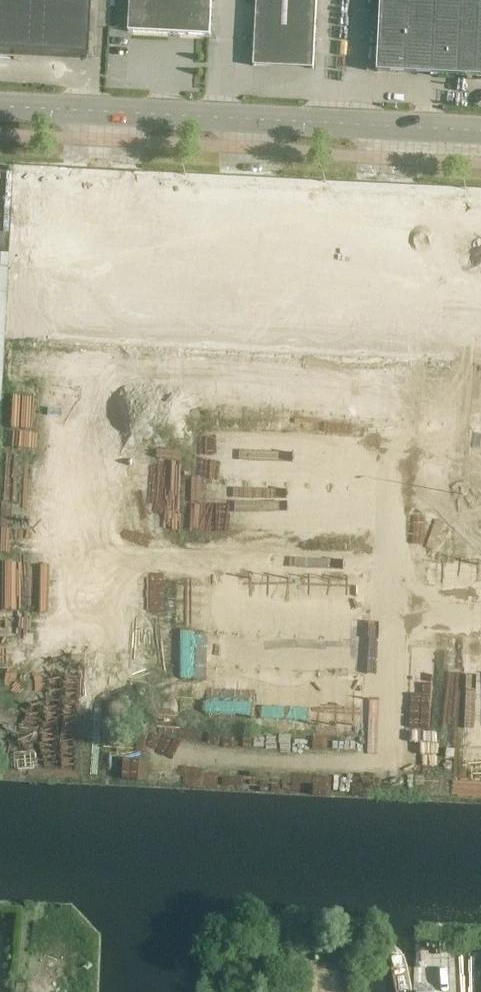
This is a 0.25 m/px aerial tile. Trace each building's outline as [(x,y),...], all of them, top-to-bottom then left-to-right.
[(85,58),(88,0),(0,0),(0,54),(85,58)] [(128,31),(210,35),(212,0),(130,0),(128,31)] [(253,66),(313,69),(317,0),(256,0),(253,66)] [(480,77),(480,0),(381,0),(377,72),(480,77)] [(185,426),(173,427),(175,446),(187,445),(185,426)] [(197,512),(199,487),(184,487),(183,511),(197,512)] [(34,974),(44,982),(53,972),(42,964),(34,974)]
